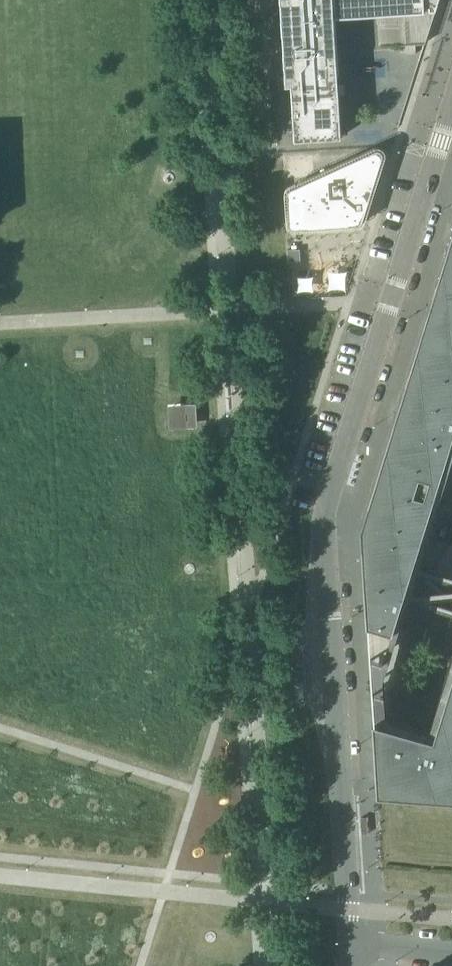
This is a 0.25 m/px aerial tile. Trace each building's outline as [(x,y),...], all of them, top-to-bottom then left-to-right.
[(280,4),(287,3),(287,16),(281,16),(281,17),(282,36),(289,36),(289,48),(283,49),(284,68),(291,68),(291,81),(285,81),(285,84),(291,84),(294,139),(341,136),(337,76),(339,76),(335,18),(334,18),(334,17),(377,14),(379,45),(399,44),(406,44),(415,43),(425,43),(438,0),(280,0),(280,4)] [(400,54),(416,53),(415,43),(406,44),(399,44),(400,54)] [(291,228),(292,228),(292,229),(293,229),(295,229),(358,225),(359,225),(361,224),(361,223),(362,222),(383,156),(383,155),(383,153),(383,152),(382,151),(381,150),(380,149),(379,149),(377,149),(376,149),(289,189),(288,189),(287,191),(287,192),(287,193),(289,224),(289,225),(289,226),(290,227),(291,228)] [(390,428),(361,520),(367,617),(392,625),(402,592),(451,433),(451,230),(446,249),(400,396),(390,428)] [(434,733),(451,674),(451,608),(402,592),(392,625),(367,617),(369,649),(405,627),(424,633),(411,661),(378,679),(371,682),(373,714),(434,733)] [(373,714),(378,786),(451,794),(451,674),(434,733),(373,714)] [(434,863),(435,839),(391,837),(390,861),(434,863)]
